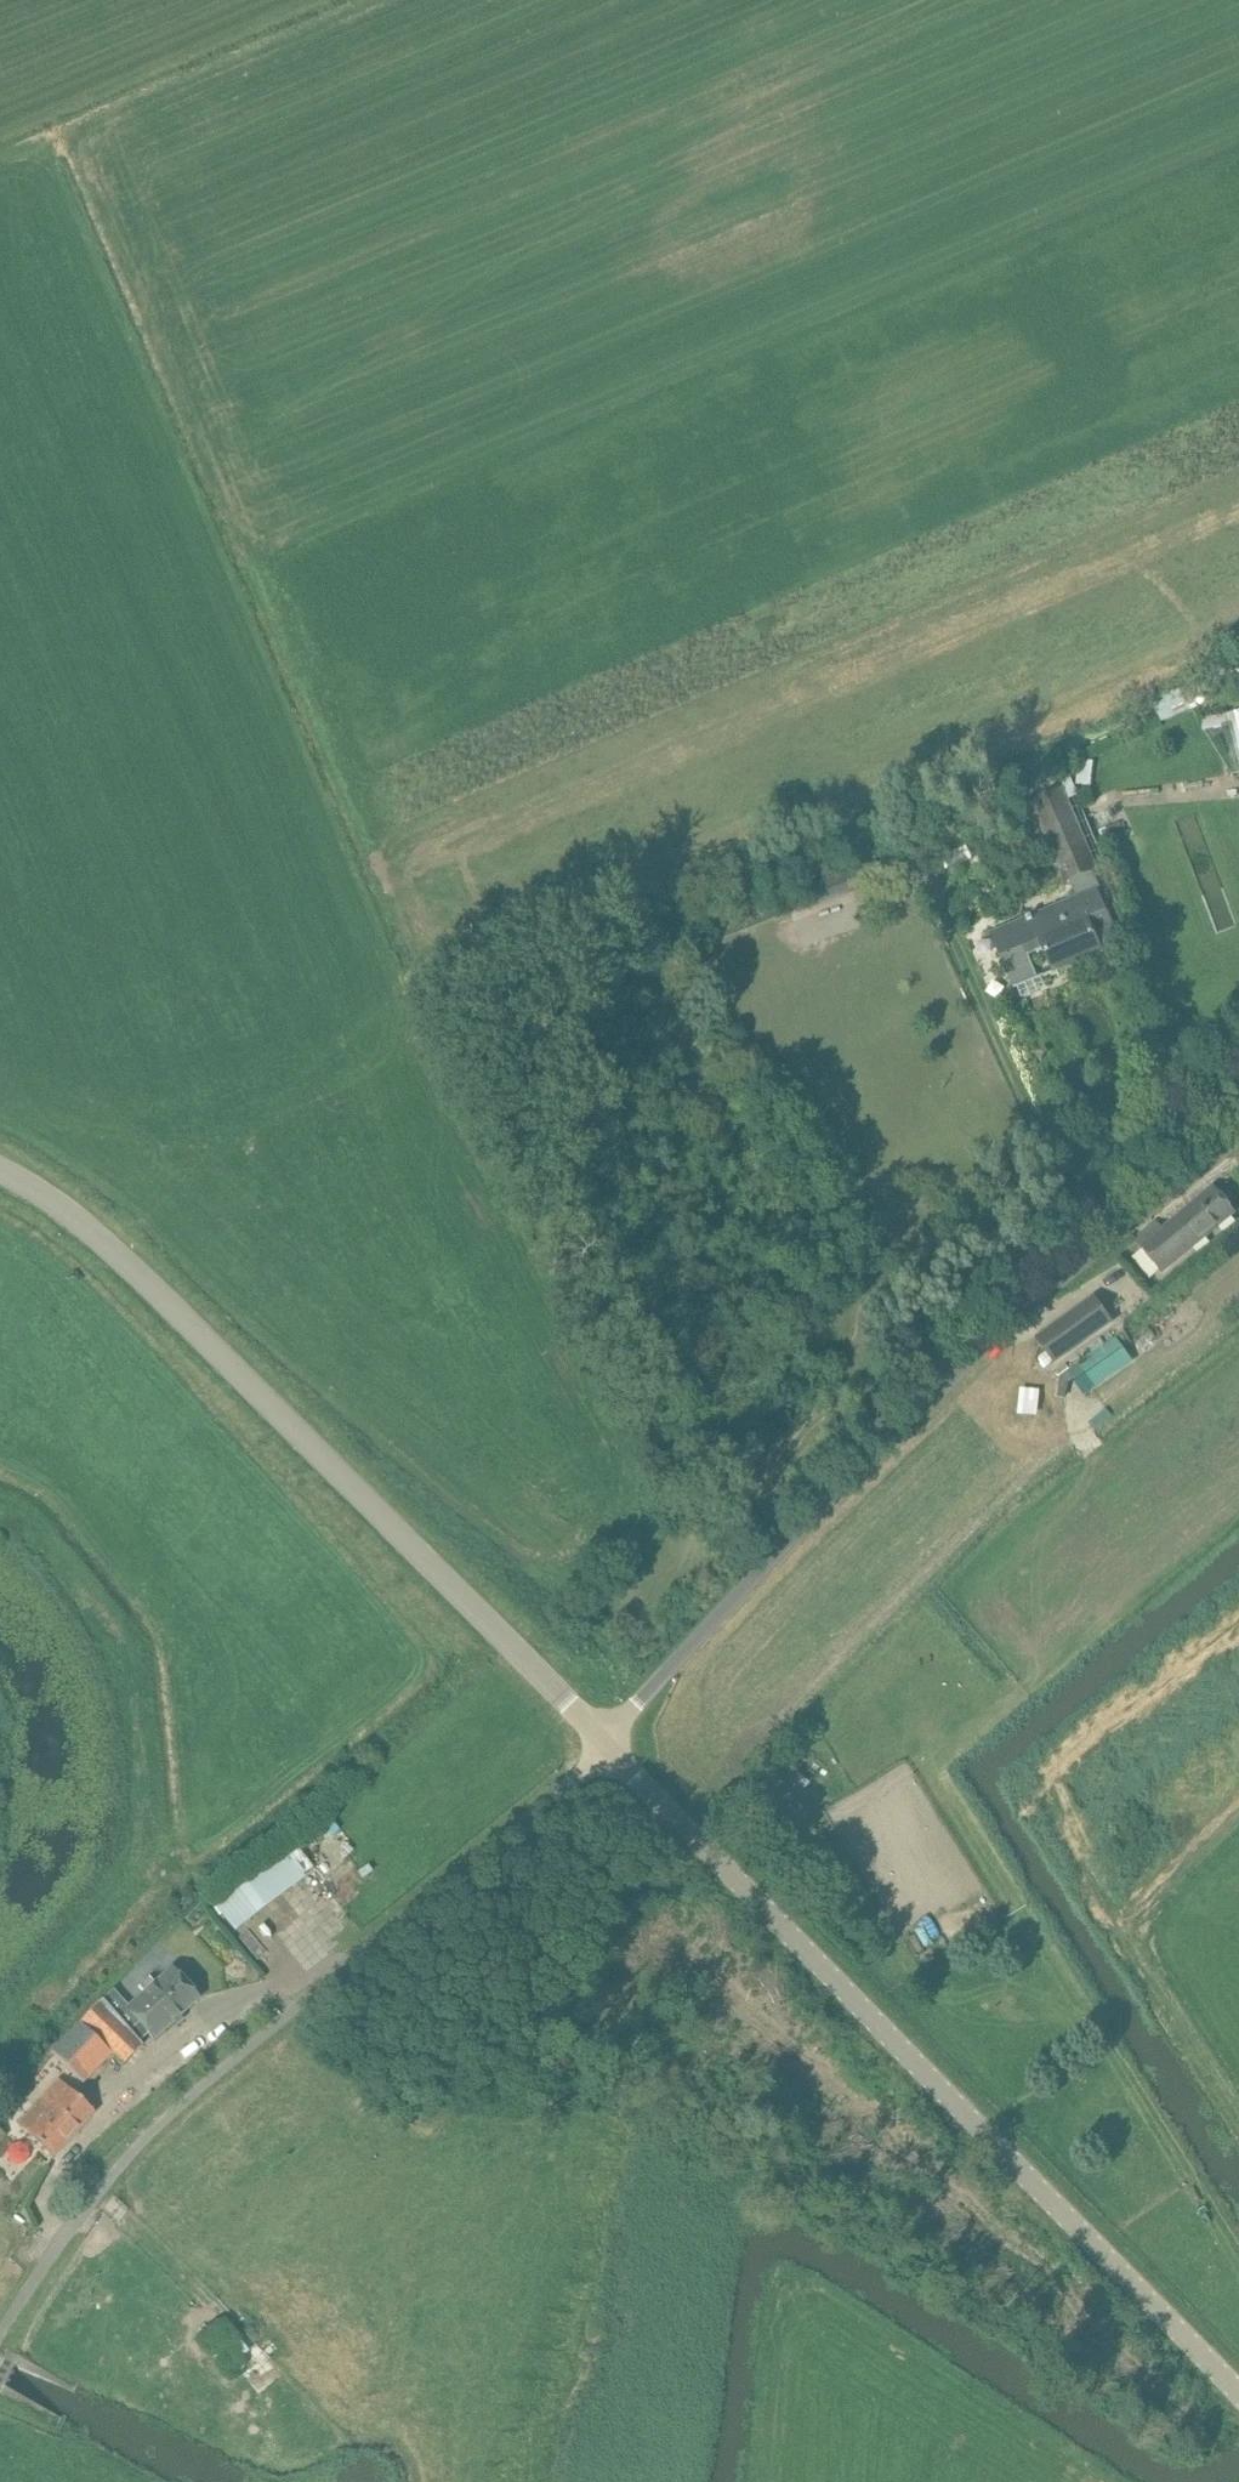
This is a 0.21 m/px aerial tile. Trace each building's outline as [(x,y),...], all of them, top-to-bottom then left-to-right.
[(1199,711),(1205,731),(1229,725),(1238,761),(1238,700),(1199,711)] [(1065,789),(1033,802),(1067,883),(1072,881),(1078,898),(992,933),(1015,987),(1014,988),(1014,989),(1035,980),(1028,963),(1041,958),(1048,975),(1120,945),(1090,873),(1098,870),(1065,789)] [(1233,1212),(1229,1208),(1214,1189),(1163,1231),(1156,1222),(1136,1238),(1162,1270),(1233,1212)] [(1107,1323),(1105,1320),(1091,1300),(1037,1337),(1052,1360),(1107,1323)] [(1133,1361),(1123,1347),(1116,1336),(1079,1362),(1097,1387),(1133,1361)] [(1017,1414),(1038,1415),(1039,1388),(1018,1387),(1017,1414)] [(216,1904),(217,1905),(237,1931),(306,1878),(304,1875),(314,1867),(296,1844),(288,1851),(287,1850),(216,1904)] [(106,2003),(86,2022),(112,2054),(123,2065),(143,2045),(139,2041),(148,2033),(153,2039),(198,1998),(174,1971),(131,2012),(142,2024),(133,2033),(106,2003)] [(112,2054),(86,2022),(52,2054),(84,2084),(112,2054)] [(94,2112),(76,2096),(60,2082),(20,2126),(54,2157),(94,2112)] [(3,2132),(0,2129),(0,2146),(8,2136),(3,2132)]
